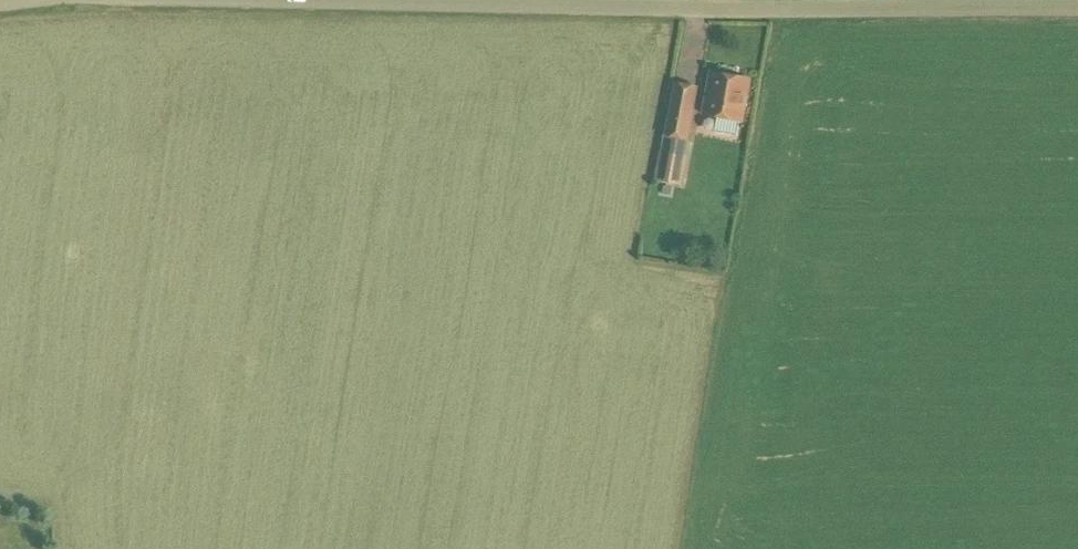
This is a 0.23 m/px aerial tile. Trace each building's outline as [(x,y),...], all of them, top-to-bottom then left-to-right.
[(743,121),(750,80),(711,72),(703,114),(743,121)] [(688,138),(693,110),(671,106),(666,135),(688,138)] [(683,185),(688,156),(660,151),(655,180),(683,185)]
